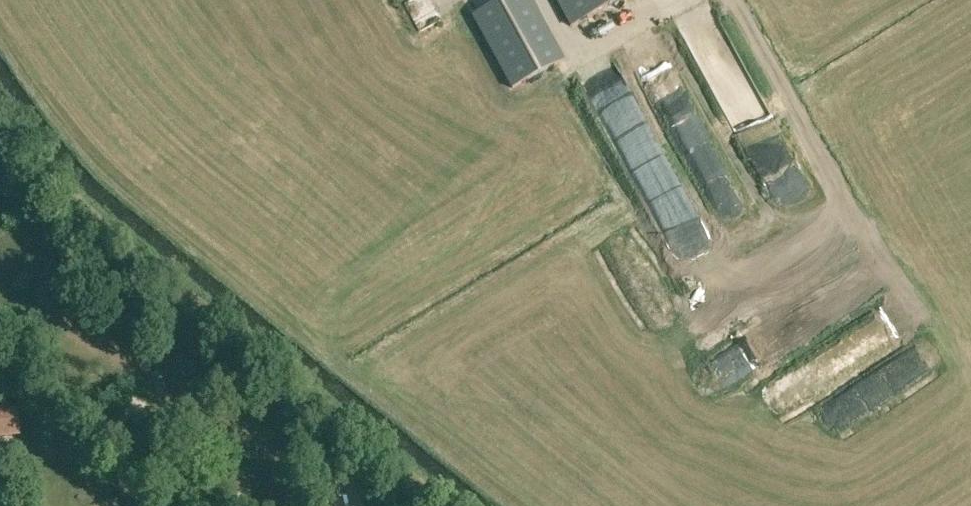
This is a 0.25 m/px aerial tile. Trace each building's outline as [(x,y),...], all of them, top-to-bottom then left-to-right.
[(565,60),(532,0),(500,0),(471,16),(511,89),(565,60)] [(570,27),(619,0),(555,0),(570,27)] [(20,437),(17,408),(0,410),(0,439),(20,437)]
